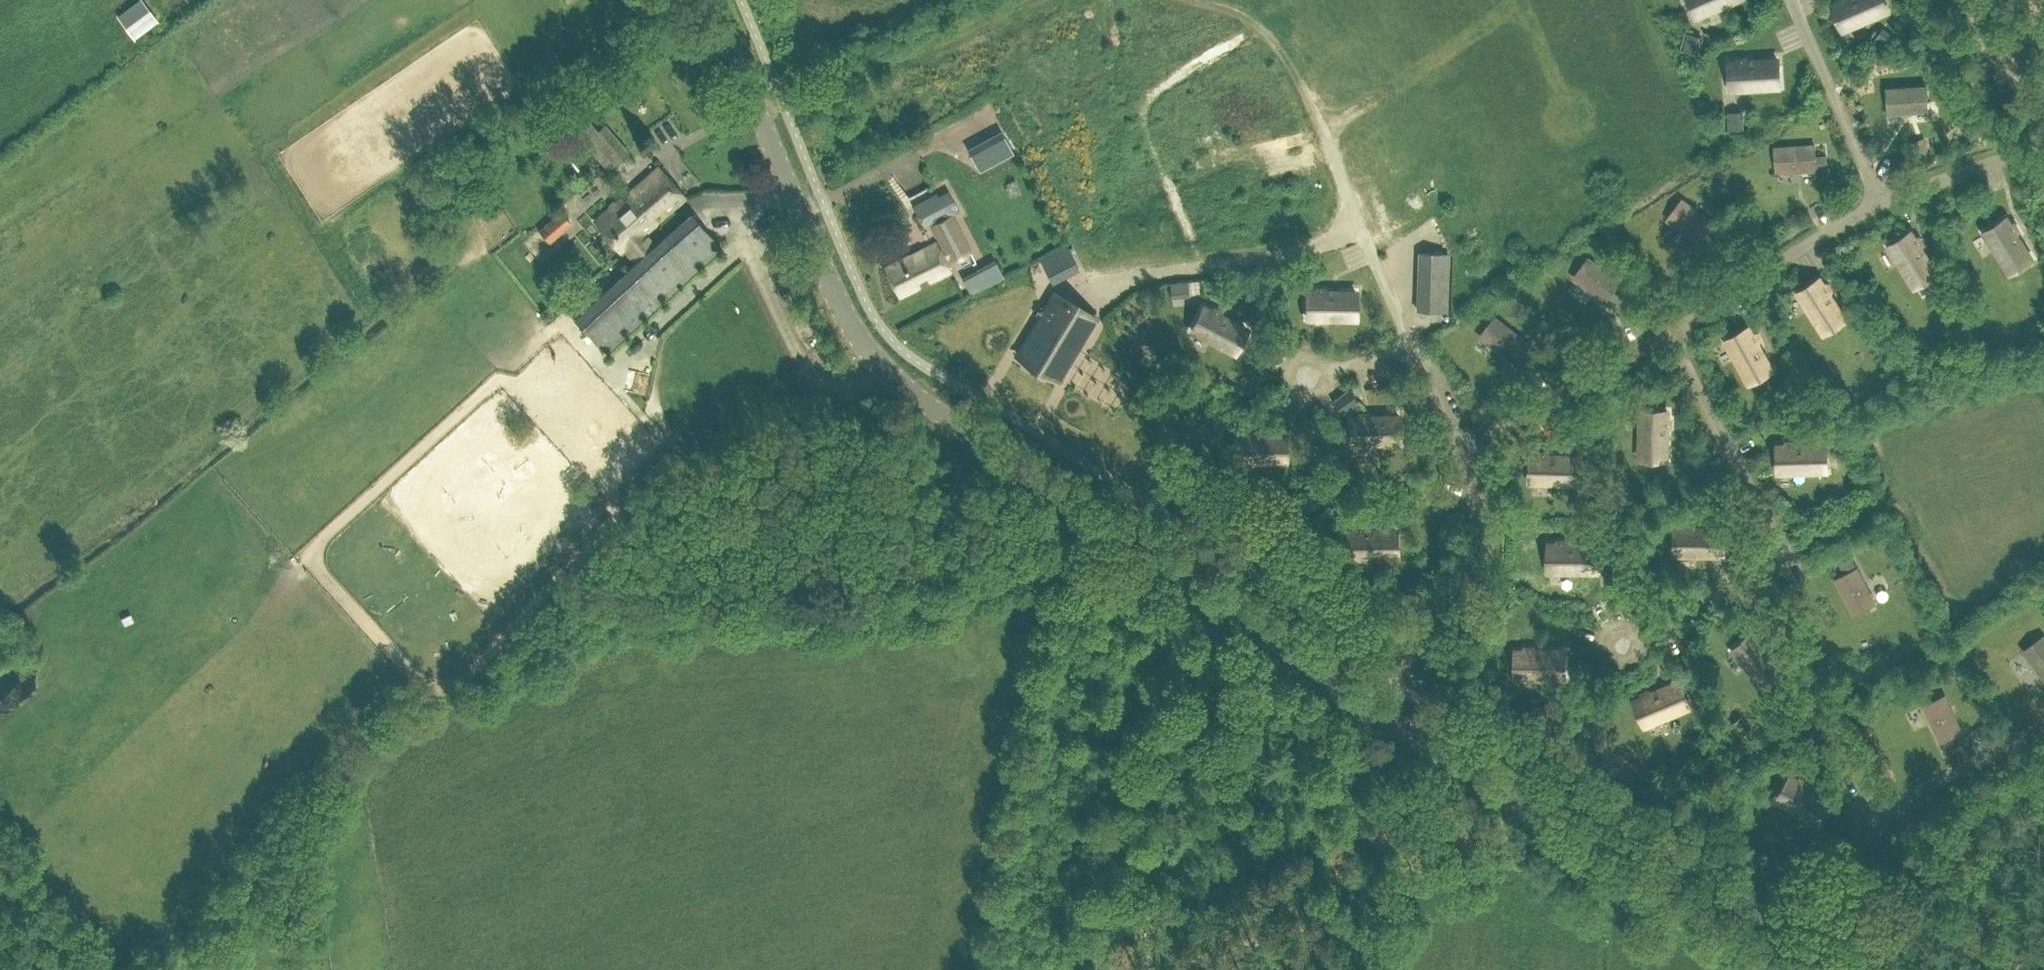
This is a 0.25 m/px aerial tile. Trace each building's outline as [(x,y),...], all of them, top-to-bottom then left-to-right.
[(1733,0),(1690,0),(1697,16),(1733,0)] [(1843,28),(1888,9),(1884,0),(1841,0),(1841,1),(1833,4),(1843,28)] [(1904,32),(1892,22),(1886,29),(1898,39),(1904,32)] [(1692,38),(1688,37),(1684,50),(1698,53),(1700,45),(1691,43),(1692,38)] [(1730,62),(1731,88),(1780,85),(1778,59),(1746,61),(1746,58),(1739,59),(1739,61),(1730,62)] [(1887,87),(1888,111),(1929,108),(1927,84),(1887,87)] [(1744,128),(1743,110),(1729,111),(1730,129),(1744,128)] [(583,141),(606,168),(627,150),(603,123),(583,141)] [(976,151),(989,182),(1025,166),(1011,136),(976,151)] [(1817,170),(1815,143),(1774,146),(1775,173),(1817,170)] [(919,164),(904,176),(910,184),(926,172),(919,164)] [(686,198),(659,166),(611,208),(595,222),(620,252),(624,248),(636,261),(654,246),(642,232),(654,221),(657,223),(686,198)] [(1317,166),(1305,172),(1311,186),(1323,180),(1317,166)] [(937,242),(885,267),(900,295),(920,285),(919,281),(926,278),(928,281),(951,270),(945,257),(949,255),(951,259),(969,250),(952,214),(960,210),(950,191),(939,196),(938,193),(915,205),(925,225),(932,221),(946,249),(941,251),(937,242)] [(1699,245),(1716,223),(1682,197),(1665,219),(1699,245)] [(550,242),(572,222),(560,209),(538,229),(550,242)] [(636,261),(576,315),(607,353),(723,248),(692,213),(654,246),(636,261)] [(2006,217),(1984,231),(2010,272),(2032,258),(2015,231),(2017,230),(2013,224),(2011,225),(2006,217)] [(1916,239),(1911,231),(1889,245),(1915,286),(1937,273),(1920,246),(1922,244),(1918,238),(1916,239)] [(1068,246),(1040,260),(1051,282),(1079,268),(1068,246)] [(1447,253),(1419,252),(1417,308),(1445,309),(1447,253)] [(1605,304),(1622,282),(1588,256),(1571,278),(1605,304)] [(2043,277),(2043,264),(2039,256),(2012,273),(2022,290),(2043,277)] [(977,269),(985,286),(1004,276),(996,260),(977,269)] [(1825,285),(1820,277),(1798,291),(1824,332),(1846,318),(1829,291),(1831,290),(1827,284),(1825,285)] [(1307,317),(1355,317),(1356,291),(1324,291),(1324,288),(1316,288),(1316,291),(1307,291),(1307,317)] [(1054,292),(1017,353),(1059,379),(1096,318),(1054,292)] [(1191,329),(1235,351),(1247,328),(1218,314),(1219,311),(1213,308),(1211,310),(1203,306),(1191,329)] [(1511,363),(1528,341),(1495,315),(1478,337),(1511,363)] [(1772,369),(1751,330),(1749,326),(1726,339),(1750,381),(1772,369)] [(600,370),(625,397),(640,383),(615,355),(600,370)] [(1774,370),(1755,393),(1766,402),(1784,379),(1774,370)] [(1359,384),(1351,385),(1353,393),(1360,391),(1359,384)] [(1319,405),(1331,421),(1358,400),(1346,385),(1319,405)] [(1644,410),(1643,459),(1669,459),(1669,427),(1672,427),(1672,419),(1670,419),(1670,410),(1644,410)] [(1400,441),(1399,416),(1399,415),(1367,416),(1367,414),(1359,414),(1359,416),(1350,417),(1351,443),(1400,441)] [(1236,460),(1285,460),(1285,434),(1253,434),(1253,431),(1246,431),(1246,434),(1236,434),(1236,460)] [(1826,443),(1804,444),(1794,444),(1794,442),(1787,442),(1787,444),(1778,445),(1779,471),(1827,469),(1826,443)] [(1541,455),(1532,454),(1531,480),(1580,481),(1580,456),(1548,455),(1548,452),(1541,452),(1541,455)] [(1653,480),(1674,479),(1673,465),(1652,466),(1653,480)] [(1685,524),(1685,527),(1676,527),(1675,552),(1724,553),(1725,527),(1692,527),(1692,524),(1685,524)] [(1395,530),(1372,530),(1363,530),(1363,528),(1355,528),(1355,530),(1346,531),(1347,557),(1396,556),(1395,530)] [(1549,570),(1598,570),(1598,544),(1566,544),(1566,541),(1558,541),(1558,544),(1549,544),(1549,570)] [(1853,616),(1876,603),(1857,566),(1834,578),(1853,616)] [(1752,631),(1733,649),(1767,684),(1786,666),(1764,643),(1766,641),(1760,636),(1759,638),(1752,631)] [(2021,649),(2043,680),(2043,636),(2043,634),(2021,649)] [(1516,650),(1517,676),(1565,676),(1565,650),(1533,650),(1533,647),(1526,647),(1526,650),(1516,650)] [(2043,692),(2043,686),(2038,675),(2027,681),(2036,697),(2043,692)] [(1635,700),(1645,724),(1690,705),(1680,681),(1651,693),(1650,691),(1643,694),(1644,696),(1635,700)] [(1945,694),(1922,705),(1939,743),(1963,732),(1945,694)] [(1728,727),(1716,727),(1716,741),(1729,740),(1728,727)] [(1778,798),(1820,823),(1833,800),(1805,784),(1807,782),(1800,778),(1799,780),(1791,776),(1778,798)]
